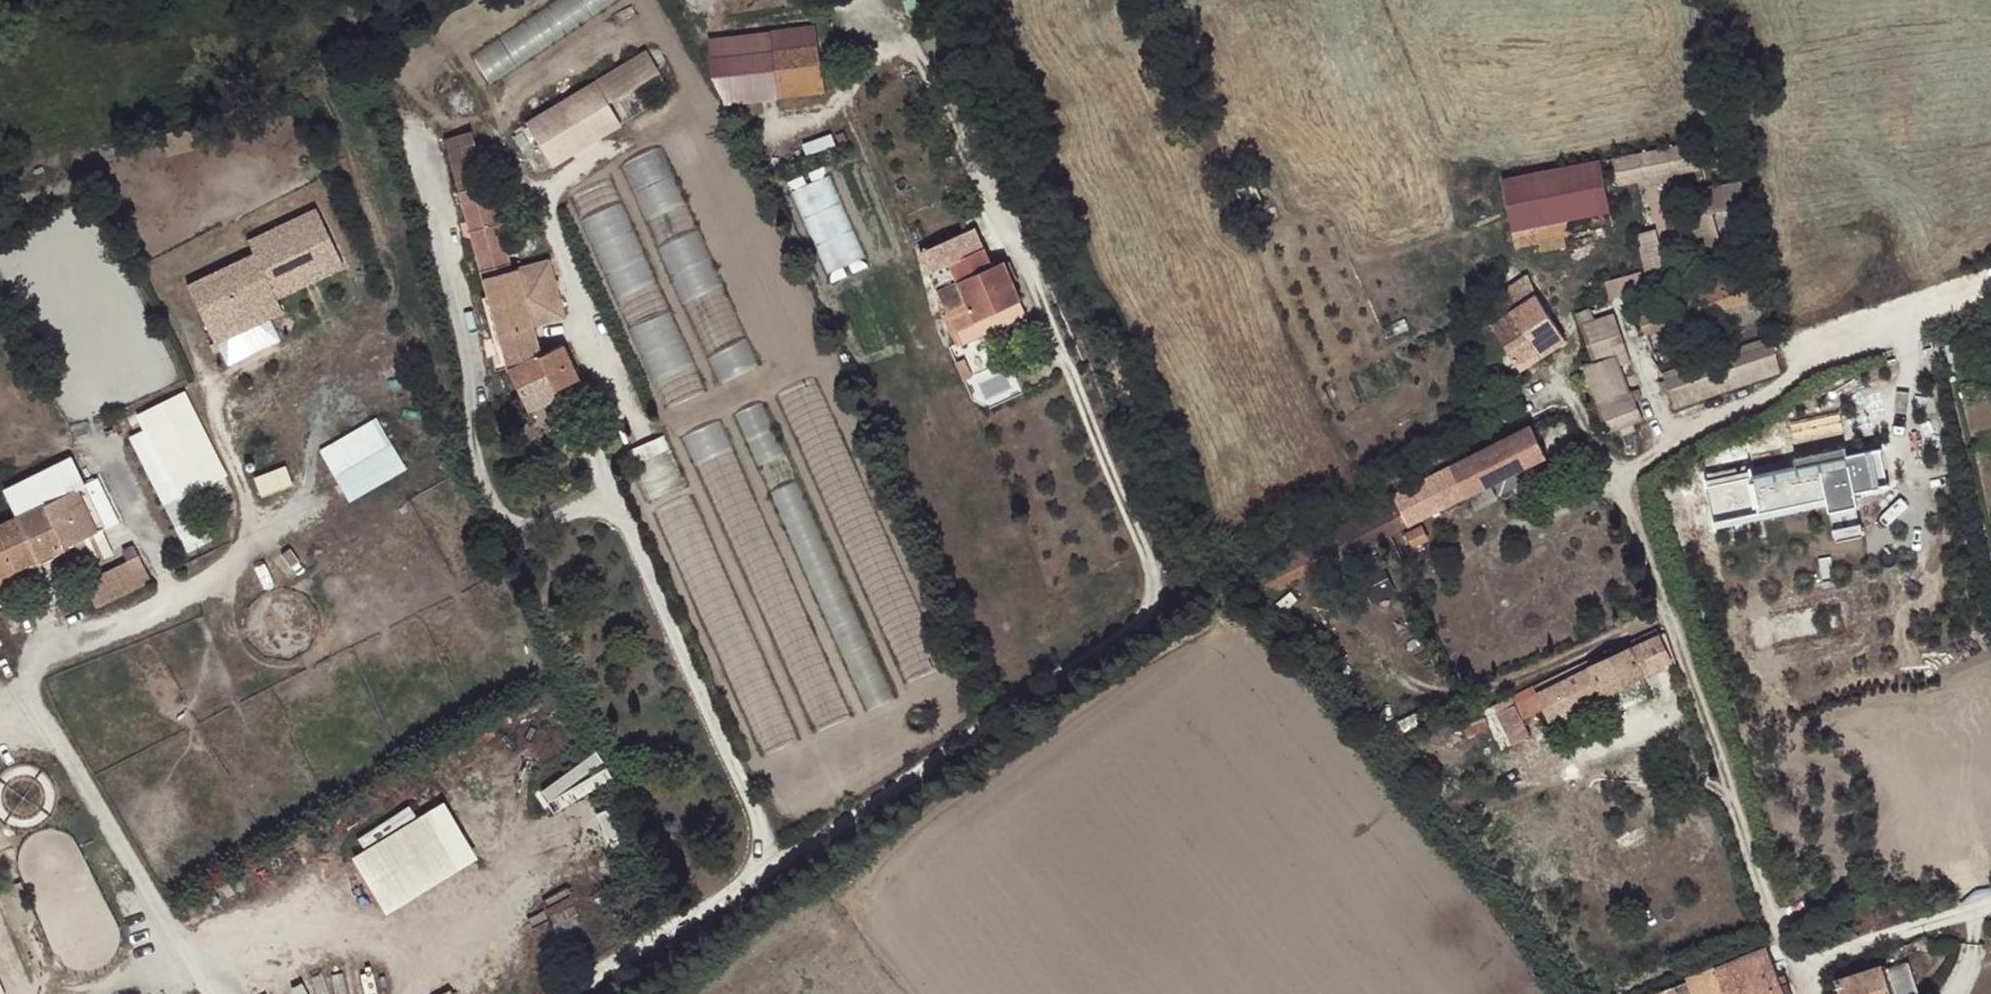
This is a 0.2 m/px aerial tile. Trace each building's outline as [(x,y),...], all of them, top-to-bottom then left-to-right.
[(624,6),(621,0),(567,0),(474,47),(488,74),(624,6)] [(711,60),(817,47),(814,27),(708,41),(711,60)] [(711,60),(724,106),(823,93),(817,47),(711,60)] [(651,49),(524,115),(550,164),(652,110),(637,83),(662,70),(651,49)] [(167,157),(216,143),(209,122),(161,135),(167,157)] [(444,139),(457,192),(479,186),(484,184),(469,132),(444,139)] [(1696,141),(1615,157),(1618,171),(1621,184),(1694,169),(1703,168),(1698,141),(1696,141)] [(1615,157),(1602,160),(1604,174),(1618,171),(1615,157)] [(1602,160),(1552,169),(1564,234),(1614,225),(1611,210),(1604,174),(1602,160)] [(1512,230),(1515,245),(1539,240),(1541,250),(1566,244),(1564,234),(1552,169),(1503,179),(1512,230)] [(794,189),(831,269),(866,253),(830,173),(794,189)] [(1745,219),(1739,177),(1728,179),(1729,185),(1731,200),(1734,222),(1745,219)] [(1254,181),(1236,189),(1245,211),(1263,204),(1254,181)] [(1697,189),(1699,205),(1730,201),(1729,185),(1697,189)] [(457,192),(481,278),(504,272),(479,186),(457,192)] [(247,235),(254,250),(187,279),(224,364),(283,339),(273,316),(288,310),(281,295),(348,266),(321,203),(247,235)] [(1719,244),(1709,208),(1690,215),(1701,251),(1719,244)] [(591,217),(668,405),(706,390),(635,218),(621,224),(620,222),(607,227),(601,212),(591,217)] [(664,244),(696,319),(734,303),(702,228),(664,244)] [(939,306),(956,345),(962,342),(962,344),(1027,314),(1012,282),(1017,280),(1009,263),(1004,266),(1003,263),(991,269),(974,228),(922,252),(945,303),(939,306)] [(1647,269),(1665,264),(1654,228),(1637,234),(1647,269)] [(565,319),(549,260),(516,269),(532,326),(565,319)] [(1753,265),(1635,306),(1646,332),(1655,355),(1696,342),(1766,319),(1753,265)] [(481,278),(505,368),(527,411),(558,396),(554,389),(577,378),(561,346),(541,356),(532,326),(516,269),(504,272),(481,278)] [(1489,320),(1505,345),(1521,369),(1566,338),(1536,294),(1528,274),(1504,287),(1511,308),(1489,320)] [(1632,360),(1610,314),(1580,324),(1593,351),(1596,359),(1583,364),(1588,375),(1585,376),(1583,376),(1580,377),(1578,379),(1577,383),(1578,386),(1580,389),(1583,390),(1586,389),(1592,387),(1593,390),(1599,407),(1605,423),(1608,430),(1633,422),(1625,406),(1631,404),(1619,365),(1632,360)] [(1770,334),(1662,371),(1666,380),(1772,344),(1770,334)] [(1772,344),(1666,380),(1678,407),(1779,372),(1772,344)] [(1521,369),(1505,345),(1495,351),(1511,375),(1521,369)] [(554,389),(558,396),(580,386),(577,378),(554,389)] [(144,427),(133,432),(182,540),(200,532),(187,504),(232,483),(189,387),(136,411),(144,427)] [(351,499),(409,467),(379,414),(321,447),(351,499)] [(1789,420),(1793,441),(1820,437),(1816,416),(1789,420)] [(1430,476),(1440,497),(1445,508),(1494,484),(1528,468),(1549,458),(1533,426),(1430,476)] [(1703,472),(1712,525),(1832,507),(1835,526),(1859,522),(1854,488),(1892,482),(1887,444),(1703,472)] [(0,523),(0,577),(118,521),(98,479),(83,486),(69,458),(4,490),(8,500),(16,515),(0,523)] [(256,475),(262,492),(294,480),(288,463),(256,475)] [(1528,468),(1494,484),(1501,496),(1534,480),(1528,468)] [(1406,488),(1415,508),(1415,509),(1440,497),(1430,476),(1406,488)] [(1398,501),(1404,513),(1415,508),(1406,488),(1395,494),(1398,501)] [(1383,499),(1386,505),(1388,507),(1398,501),(1395,494),(1383,499)] [(1388,507),(1386,505),(1250,572),(1261,595),(1408,523),(1404,513),(1398,501),(1388,507)] [(1405,532),(1413,547),(1420,544),(1429,540),(1421,524),(1411,529),(1405,532)] [(108,575),(131,562),(132,560),(123,546),(99,561),(74,574),(82,587),(68,595),(67,598),(67,600),(68,602),(69,603),(72,604),(75,603),(86,596),(91,602),(116,589),(108,575)] [(139,576),(131,562),(108,575),(116,589),(139,576)] [(1659,636),(1574,675),(1587,701),(1587,703),(1671,663),(1659,636)] [(869,674),(858,679),(869,707),(896,696),(885,669),(870,675),(869,674)] [(1587,701),(1574,675),(1538,692),(1538,693),(1545,709),(1550,718),(1587,701)] [(1545,709),(1538,693),(1517,703),(1498,713),(1514,745),(1533,736),(1525,719),(1545,709)] [(1485,717),(1463,727),(1468,739),(1491,729),(1485,717)] [(540,785),(553,809),(613,775),(599,751),(540,785)] [(382,909),(477,856),(442,795),(348,848),(382,909)] [(1687,979),(1693,993),(1788,993),(1769,946),(1716,968),(1687,979)] [(1837,979),(1842,993),(1918,993),(1909,964),(1887,971),(1885,964),(1837,979)] [(1687,979),(1651,993),(1693,993),(1687,979)]
